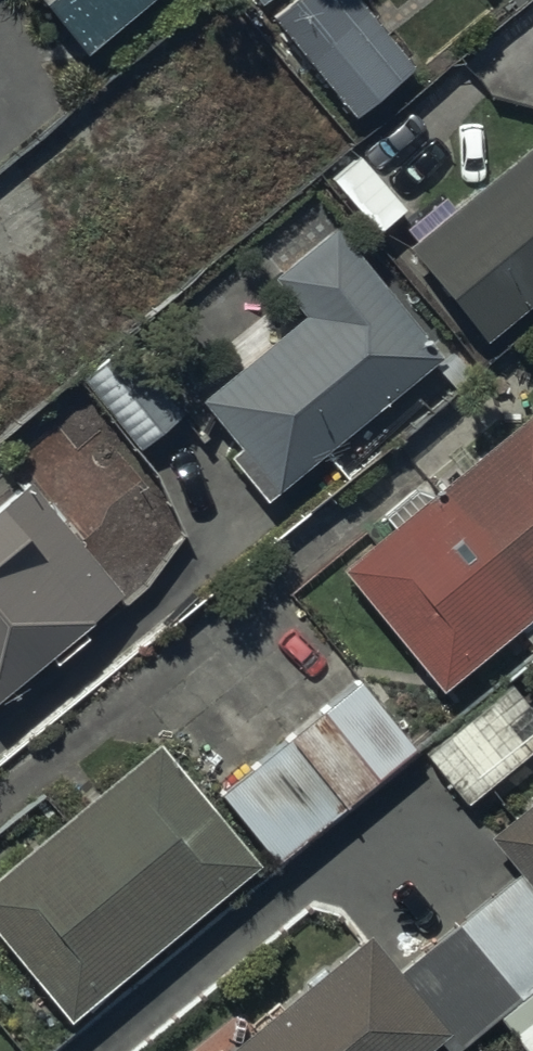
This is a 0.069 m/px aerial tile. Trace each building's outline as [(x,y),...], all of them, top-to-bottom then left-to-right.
[(87,46),(142,0),(48,0),(87,46)] [(269,10),(352,110),(412,60),(363,0),(281,0),(269,10)] [(402,109),(332,166),(368,209),(437,152),(402,109)] [(403,242),(483,336),(532,294),(532,132),(403,242)] [(304,308),(201,392),(239,439),(226,449),(263,494),(441,348),(334,218),(271,269),(304,308)] [(123,337),(80,374),(138,441),(181,404),(123,337)] [(438,482),(532,599),(532,406),(438,482)] [(0,493),(0,685),(44,649),(52,658),(86,629),(78,619),(118,586),(24,473),(0,493)] [(438,482),(340,561),(439,683),(532,607),(532,599),(438,482)] [(289,732),(344,799),(414,742),(358,675),(289,732)] [(274,857),(344,799),(289,732),(218,790),(274,857)] [(63,812),(164,933),(256,857),(155,735),(63,812)] [(532,888),(532,796),(488,835),(532,888)] [(67,1014),(164,933),(63,812),(0,864),(0,934),(67,1014)] [(447,1026),(367,930),(221,1050),(416,1050),(447,1026)]
